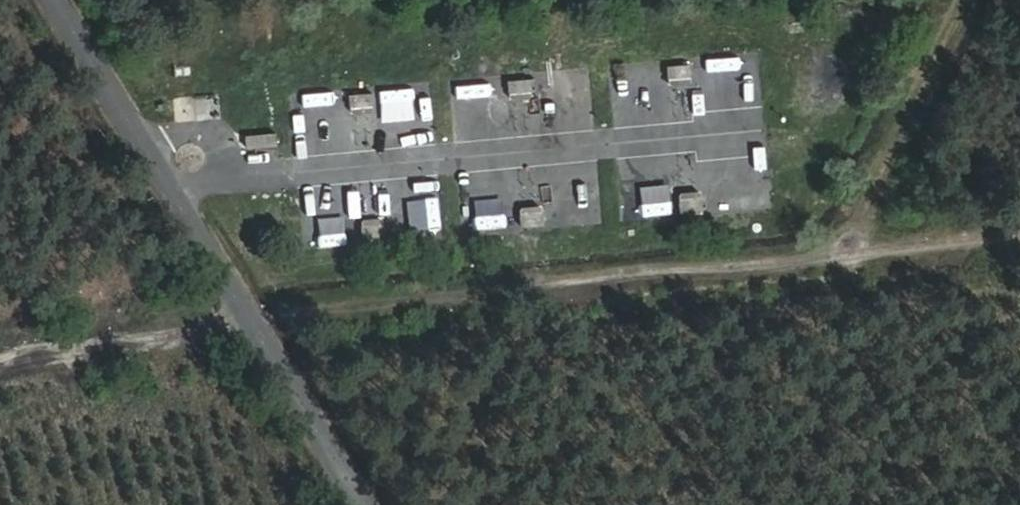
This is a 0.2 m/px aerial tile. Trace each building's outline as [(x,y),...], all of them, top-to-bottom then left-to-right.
[(745,60),(749,91),(761,90),(758,58),(745,60)] [(692,76),(690,64),(667,66),(669,79),(691,77),(692,76)] [(691,82),(691,77),(669,79),(669,83),(672,86),(689,84),(691,82)] [(464,80),(466,110),(497,108),(495,78),(464,80)] [(533,91),(531,78),(508,81),(510,93),(531,91),(533,91)] [(414,87),(383,87),(384,118),(414,118),(414,87)] [(532,96),(531,91),(510,93),(510,98),(513,100),(530,99),(532,96)] [(374,105),(372,93),(349,95),(351,107),(373,105),(374,105)] [(304,99),(308,129),(338,126),(335,96),(304,99)] [(373,110),(373,105),(351,107),(351,112),(354,115),(371,113),(373,110)] [(277,146),(276,133),(245,135),(246,148),(277,146)] [(653,179),(624,178),(623,209),(652,210),(653,179)] [(680,201),(702,198),(701,193),(698,191),(682,193),(679,196),(680,201)] [(754,194),(718,198),(719,212),(756,207),(754,194)] [(704,211),(703,198),(702,198),(680,201),(681,213),(704,211)] [(521,215),(543,213),(542,208),(539,206),(523,207),(520,210),(521,215)] [(437,236),(434,208),(399,211),(403,240),(437,236)] [(316,210),(316,240),(348,240),(348,210),(316,210)] [(545,225),(544,213),(543,213),(521,215),(521,228),(545,225)] [(362,229),(384,227),(383,222),(380,220),(364,222),(361,225),(362,229)] [(386,239),(385,227),(384,227),(362,229),(362,242),(386,239)]
